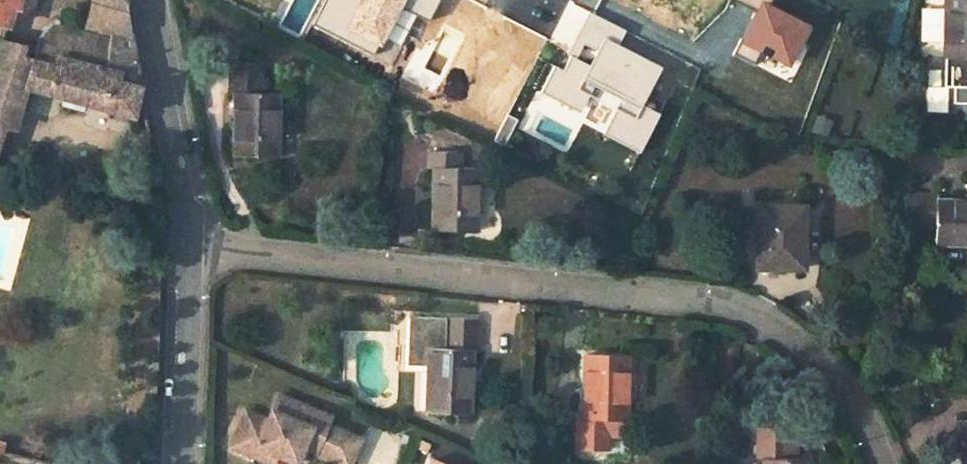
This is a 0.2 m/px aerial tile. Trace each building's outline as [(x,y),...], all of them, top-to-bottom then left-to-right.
[(0,43),(0,156),(13,108),(18,109),(23,89),(132,120),(141,90),(123,0),(90,0),(83,25),(111,33),(109,43),(101,71),(45,56),(23,50),(23,47),(1,41),(0,43)] [(5,27),(11,8),(17,10),(19,0),(0,0),(0,26),(5,27)] [(357,0),(323,0),(313,19),(339,33),(343,25),(357,0)] [(343,25),(379,44),(400,4),(402,0),(357,0),(343,25)] [(400,4),(426,18),(436,0),(402,0),(400,4)] [(752,10),(757,0),(769,6),(772,0),(734,0),(752,10)] [(769,6),(757,0),(752,10),(736,42),(737,43),(757,53),(786,68),(808,26),(769,6)] [(947,63),(966,63),(966,0),(949,0),(947,63)] [(625,31),(589,12),(567,54),(571,56),(576,59),(584,44),(598,51),(605,37),(618,44),(625,31)] [(45,56),(101,71),(109,43),(53,28),(45,56)] [(662,66),(618,44),(605,37),(598,51),(591,66),(583,81),(594,87),(620,101),(640,111),(642,105),(662,66)] [(757,53),(737,43),(732,53),(751,63),(757,53)] [(576,59),(571,56),(564,70),(555,65),(540,93),(580,114),(594,87),(583,81),(591,66),(576,59)] [(238,91),(237,155),(281,156),(282,91),(264,91),(265,60),(230,60),(230,91),(238,91)] [(947,63),(946,91),(956,91),(956,108),(966,108),(966,63),(947,63)] [(660,114),(642,105),(640,111),(620,101),(603,134),(640,153),(660,114)] [(437,168),(435,231),(478,232),(478,168),(462,168),(461,151),(428,151),(429,168),(437,168)] [(906,198),(905,231),(937,232),(936,249),(966,250),(966,207),(938,206),(938,198),(906,198)] [(757,264),(799,263),(798,231),(802,231),(802,209),(755,210),(757,264)] [(443,350),(444,318),(408,318),(408,367),(426,368),(427,350),(443,350)] [(426,413),(470,414),(470,351),(478,351),(478,319),(444,318),(443,350),(427,350),(426,368),(426,413)] [(574,453),(609,454),(610,422),(626,423),(628,359),(585,358),(583,421),(576,420),(574,453)] [(361,438),(328,424),(331,416),(279,394),(268,419),(247,410),(232,444),(254,453),(260,439),(280,448),(277,453),(278,453),(297,462),(304,446),(315,450),(315,452),(342,463),(349,463),(361,438)] [(964,463),(966,463),(966,423),(959,423),(958,455),(964,455),(964,463)] [(806,463),(789,462),(790,432),(756,431),(755,461),(763,461),(763,463),(806,463)] [(254,453),(274,462),(278,453),(277,453),(280,448),(260,439),(254,453)]
